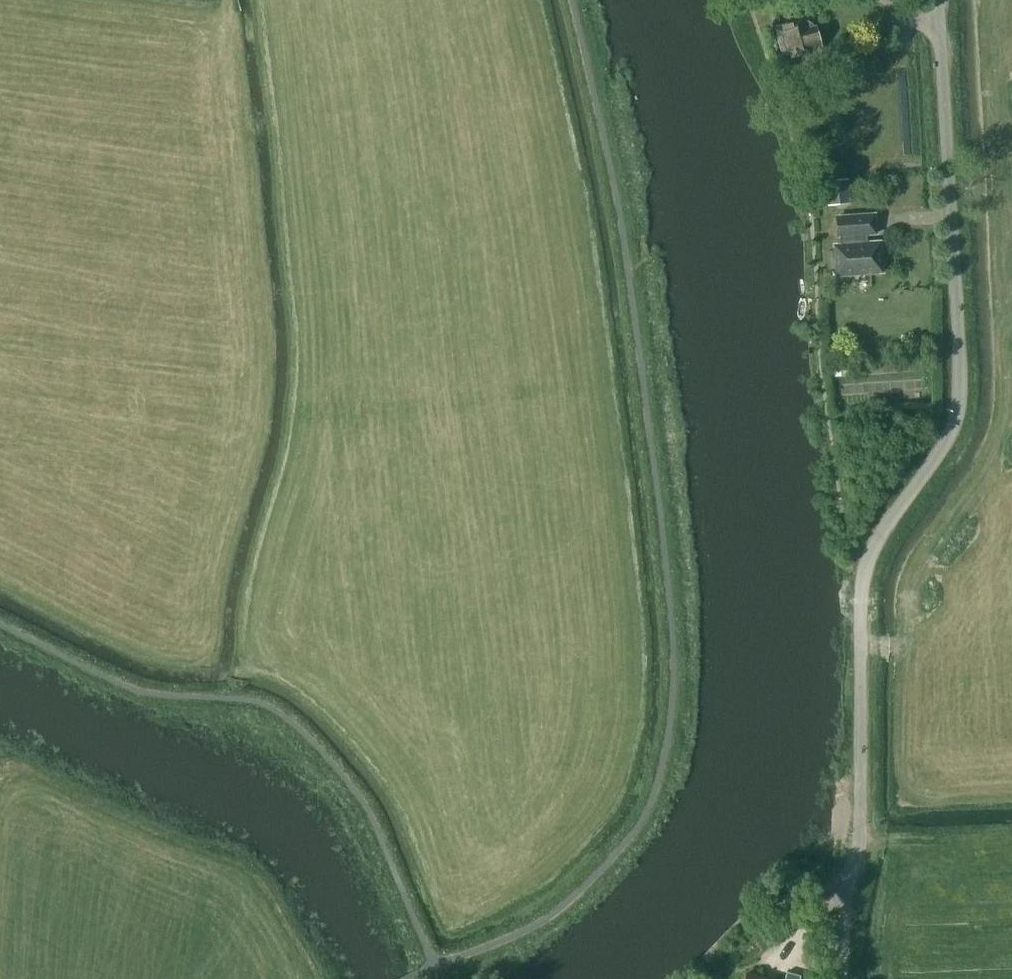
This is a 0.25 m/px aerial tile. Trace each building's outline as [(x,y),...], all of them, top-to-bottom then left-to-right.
[(821,56),(820,54),(818,48),(820,47),(815,27),(813,27),(811,25),(809,23),(805,21),(802,21),(800,22),(799,20),(772,28),(781,61),(790,59),(795,78),(809,74),(810,74),(812,73),(813,72),(816,71),(817,69),(818,67),(820,65),(820,63),(821,61),(821,58),(821,56)] [(834,154),(821,155),(822,164),(835,163),(834,154)] [(847,179),(827,181),(827,193),(832,193),(833,204),(849,203),(847,179)] [(836,275),(882,272),(880,242),(866,243),(865,234),(875,233),(874,214),(836,217),(837,236),(839,236),(840,245),(834,245),(834,250),(828,251),(829,271),(836,270),(836,275)]
